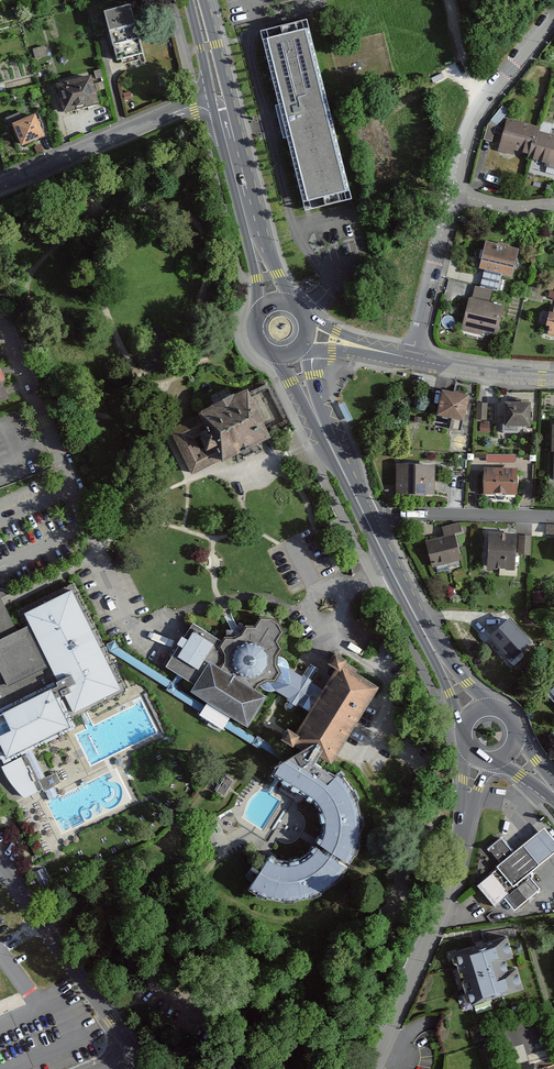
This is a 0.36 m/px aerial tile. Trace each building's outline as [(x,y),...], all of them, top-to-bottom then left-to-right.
[(129,6),(105,12),(117,58),(141,52),(129,6)] [(315,49),(308,20),(260,32),(304,211),(352,199),(315,49)] [(91,73),(56,81),(64,112),(99,104),(91,73)] [(34,110),(12,120),(22,143),(44,132),(34,110)] [(500,145),(532,154),(538,132),(539,127),(507,118),(500,145)] [(538,132),(532,154),(548,158),(545,166),(553,168),(553,136),(538,132)] [(485,241),(479,267),(512,275),(518,249),(507,247),(508,245),(497,243),(497,244),(485,241)] [(502,306),(468,298),(462,325),(496,333),(502,306)] [(8,397),(7,395),(5,389),(0,378),(0,401),(8,397)] [(222,462),(270,437),(247,388),(202,411),(200,414),(170,429),(192,475),(221,460),(222,462)] [(467,395),(442,390),(437,414),(452,417),(450,427),(461,429),(467,395)] [(477,418),(489,418),(488,400),(477,400),(477,418)] [(530,402),(505,402),(505,424),(529,425),(530,402)] [(433,464),(397,464),(397,493),(433,493),(433,464)] [(515,468),(484,468),(484,493),(515,493),(515,468)] [(458,522),(442,527),(444,535),(461,530),(458,522)] [(515,533),(489,532),(488,568),(514,569),(515,533)] [(453,534),(427,541),(433,565),(460,558),(453,534)] [(531,535),(519,534),(518,553),(530,553),(531,535)] [(17,631),(4,603),(1,598),(9,594),(7,593),(5,590),(2,589),(0,588),(0,761),(2,760),(3,761),(24,750),(26,755),(21,757),(38,791),(43,789),(44,791),(45,791),(50,801),(59,796),(54,786),(61,782),(56,772),(45,777),(31,747),(71,728),(68,722),(127,692),(114,667),(107,652),(104,647),(74,582),(18,611),(25,626),(17,631)] [(497,632),(509,620),(503,614),(491,626),(497,632)] [(336,669),(323,690),(313,683),(314,680),(313,680),(320,669),(312,665),(310,668),(308,667),(304,675),(303,674),(302,676),(293,671),(289,668),(289,667),(289,664),(287,662),(285,659),(283,657),(280,656),(278,656),(283,649),(278,641),(284,632),(279,622),(271,617),(260,616),(255,625),(245,625),(240,633),(238,635),(234,637),(225,637),(222,640),(193,623),(165,667),(177,674),(182,677),(195,685),(191,692),(248,727),(267,697),(255,689),(257,685),(259,684),(260,686),(263,689),(267,691),(272,692),(276,690),(282,694),(288,698),(285,703),(284,705),(284,707),(285,709),(287,710),(289,711),(291,712),(293,711),(294,710),(298,704),(309,712),(296,734),(288,729),(285,734),(281,740),(293,747),(296,742),(306,748),(291,757),(285,762),(284,763),(281,761),(272,776),(302,795),(313,802),(313,803),(320,814),(321,824),(323,824),(323,828),(321,836),(317,844),(327,850),(325,852),(324,854),(315,848),(311,853),(306,857),(296,861),(288,862),(277,861),(269,857),(249,891),(258,896),(274,901),(290,903),(306,901),(327,892),(339,884),(349,869),(339,862),(341,859),(351,865),(358,851),(361,839),(362,822),(360,804),(352,789),(347,782),(337,775),(335,779),(315,767),(321,758),(331,764),(380,684),(345,664),(347,661),(335,653),(328,664),(336,669)] [(529,641),(509,620),(497,632),(491,637),(511,658),(529,641)] [(285,762),(291,757),(257,736),(256,738),(177,688),(178,686),(177,686),(182,677),(177,674),(172,681),(119,648),(115,640),(106,644),(107,646),(104,647),(107,652),(109,651),(110,651),(125,661),(168,688),(167,690),(259,749),(264,749),(285,762)] [(38,791),(21,757),(0,768),(6,776),(11,785),(18,792),(25,798),(38,791)] [(513,853),(529,871),(553,850),(553,840),(543,827),(513,853)] [(529,877),(532,875),(529,871),(513,853),(500,837),(488,847),(502,864),(477,885),(493,904),(502,896),(514,910),(539,888),(529,877)] [(507,936),(456,951),(471,1003),(522,988),(516,968),(506,971),(503,960),(513,957),(507,936)]
